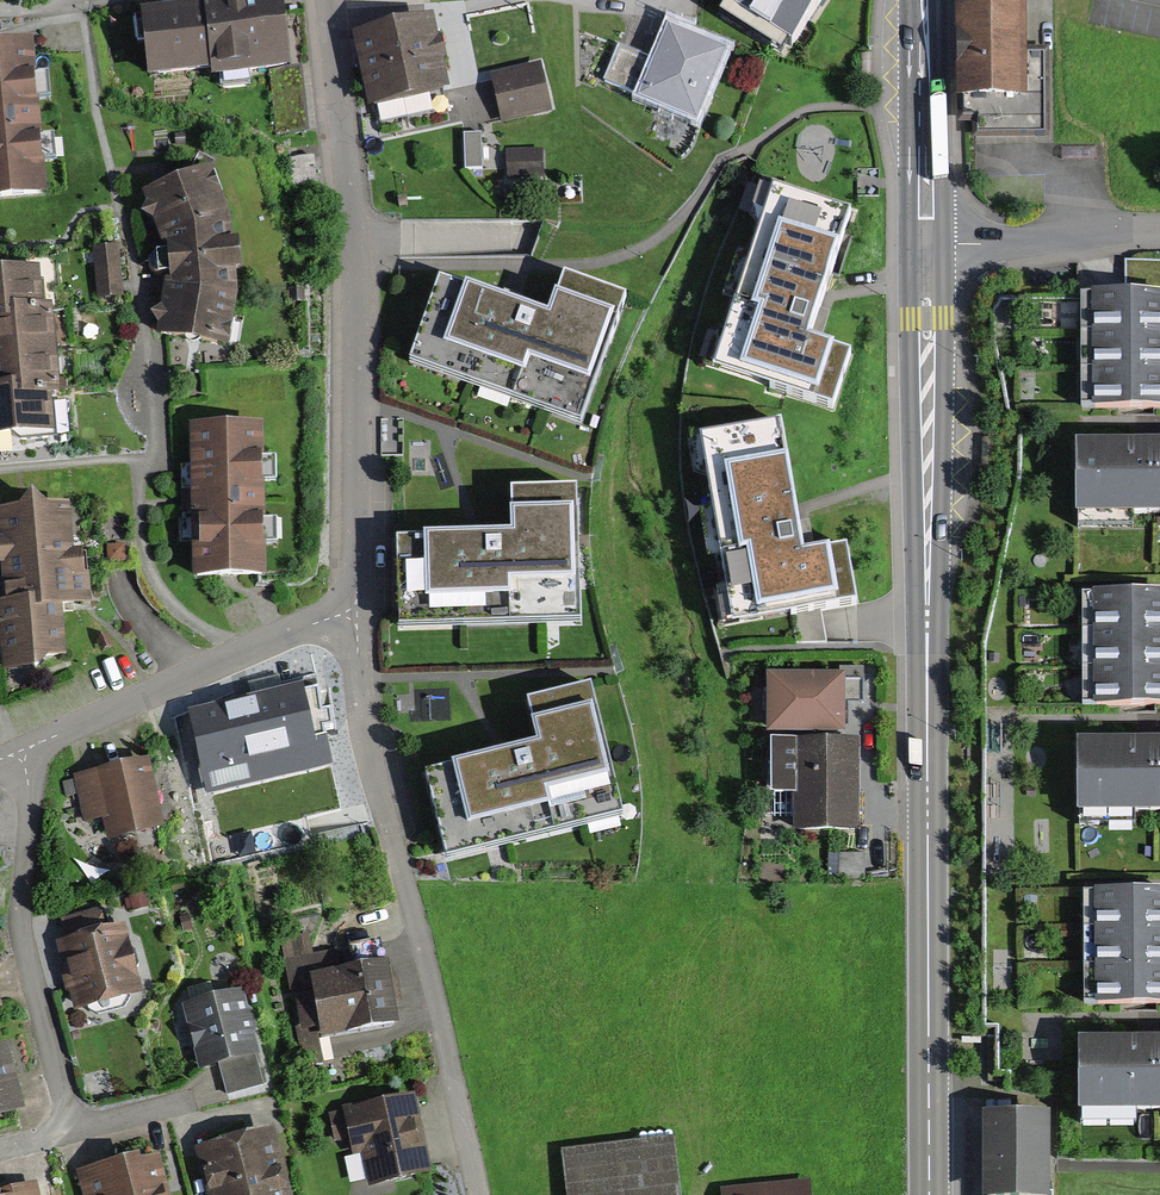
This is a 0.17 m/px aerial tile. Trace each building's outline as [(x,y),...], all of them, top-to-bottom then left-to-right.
[(210,73),(211,81),(293,72),(285,0),(203,0),(201,0),(202,11),(142,17),(148,79),(210,73)] [(821,0),(725,0),(724,3),(790,47),(821,0)] [(993,0),(957,0),(957,98),(960,100),(960,122),(978,122),(978,135),(1051,135),(1051,45),(1023,45),(1023,0),(993,0)] [(351,36),(368,109),(452,90),(435,17),(351,36)] [(695,124),(726,52),(669,28),(655,59),(621,44),(605,80),(639,95),(638,99),(695,124)] [(50,196),(32,43),(0,47),(0,201),(50,196)] [(540,64),(489,75),(500,124),(551,113),(540,64)] [(480,170),(480,135),(463,135),(463,170),(480,170)] [(542,151),(505,152),(506,181),(543,179),(542,151)] [(166,249),(231,226),(210,170),(173,186),(145,197),(166,249)] [(848,214),(770,189),(712,366),(833,404),(849,355),(806,342),(848,214)] [(234,242),(231,226),(166,249),(167,272),(167,289),(234,298),(235,274),(241,273),(238,243),(234,242)] [(117,248),(92,250),(96,300),(121,298),(117,248)] [(1129,290),(1159,289),(1159,260),(1128,261),(1129,290)] [(0,273),(0,438),(50,433),(47,395),(57,394),(49,309),(42,310),(38,270),(0,273)] [(435,284),(405,364),(576,427),(622,303),(559,280),(543,323),(510,311),(435,284)] [(234,298),(167,289),(160,338),(190,342),(228,347),(234,298)] [(1081,411),(1159,411),(1159,298),(1080,298),(1081,411)] [(778,421),(697,435),(729,622),(855,601),(846,547),(802,555),(778,421)] [(263,429),(190,429),(191,503),(192,583),(263,582),(263,546),(277,546),(277,522),(264,522),(264,483),(276,483),(276,460),(263,460),(263,429)] [(1076,434),(1077,504),(1080,504),(1081,524),(1130,524),(1130,509),(1159,508),(1159,433),(1076,434)] [(393,540),(394,630),(574,629),(573,494),(507,494),(507,539),(473,539),(393,540)] [(33,498),(21,512),(0,513),(0,569),(1,569),(2,603),(0,603),(0,675),(0,676),(39,673),(49,663),(66,662),(61,609),(89,607),(86,577),(83,577),(81,558),(72,559),(67,509),(46,511),(33,498)] [(1085,594),(1085,708),(1159,709),(1159,595),(1085,594)] [(844,676),(770,676),(770,734),(844,734),(844,701),(844,676)] [(418,774),(440,865),(624,822),(592,686),(520,703),(531,748),(500,755),(418,774)] [(229,747),(195,754),(204,794),(235,787),(236,793),(310,776),(313,785),(340,779),(326,717),(299,724),(227,739),(229,747)] [(1075,735),(1075,808),(1078,808),(1078,819),(1132,819),(1132,806),(1159,806),(1159,734),(1075,735)] [(859,802),(859,743),(772,743),(772,795),(794,795),(794,833),(859,833),(859,802)] [(163,833),(148,760),(74,776),(85,826),(102,822),(106,845),(163,833)] [(863,856),(829,857),(829,881),(863,880),(863,856)] [(1085,1003),(1159,1003),(1159,892),(1083,894),(1085,1003)] [(134,912),(150,906),(146,893),(130,898),(134,912)] [(73,1019),(146,996),(124,927),(107,932),(100,909),(63,921),(69,943),(51,949),(73,1019)] [(182,932),(193,928),(189,916),(178,919),(182,932)] [(319,1042),(397,1027),(391,994),(382,947),(315,960),(310,932),(280,938),(290,995),(296,994),(302,1025),(297,1026),(304,1064),(322,1061),(319,1042)] [(241,992),(181,1009),(199,1075),(219,1069),(260,1058),(253,1032),(257,1027),(254,1013),(246,1010),(241,992)] [(1079,1103),(1082,1103),(1082,1120),(1135,1120),(1134,1106),(1159,1106),(1159,1032),(1078,1033),(1079,1103)] [(21,1111),(3,1047),(0,1048),(0,1117),(21,1111)] [(227,1095),(266,1083),(260,1058),(219,1069),(227,1095)] [(366,1189),(430,1175),(413,1097),(369,1107),(328,1116),(334,1144),(347,1141),(351,1158),(359,1156),(366,1189)] [(1048,1119),(981,1119),(981,1194),(1048,1194),(1048,1119)] [(206,1194),(291,1194),(274,1130),(235,1140),(195,1150),(206,1194)] [(566,1194),(677,1194),(670,1144),(561,1158),(566,1194)] [(157,1160),(142,1164),(140,1157),(78,1174),(84,1194),(167,1194),(157,1160)] [(40,1185),(2,1194),(3,1194),(42,1194),(40,1185)] [(809,1185),(723,1193),(724,1194),(810,1194),(809,1185)]
